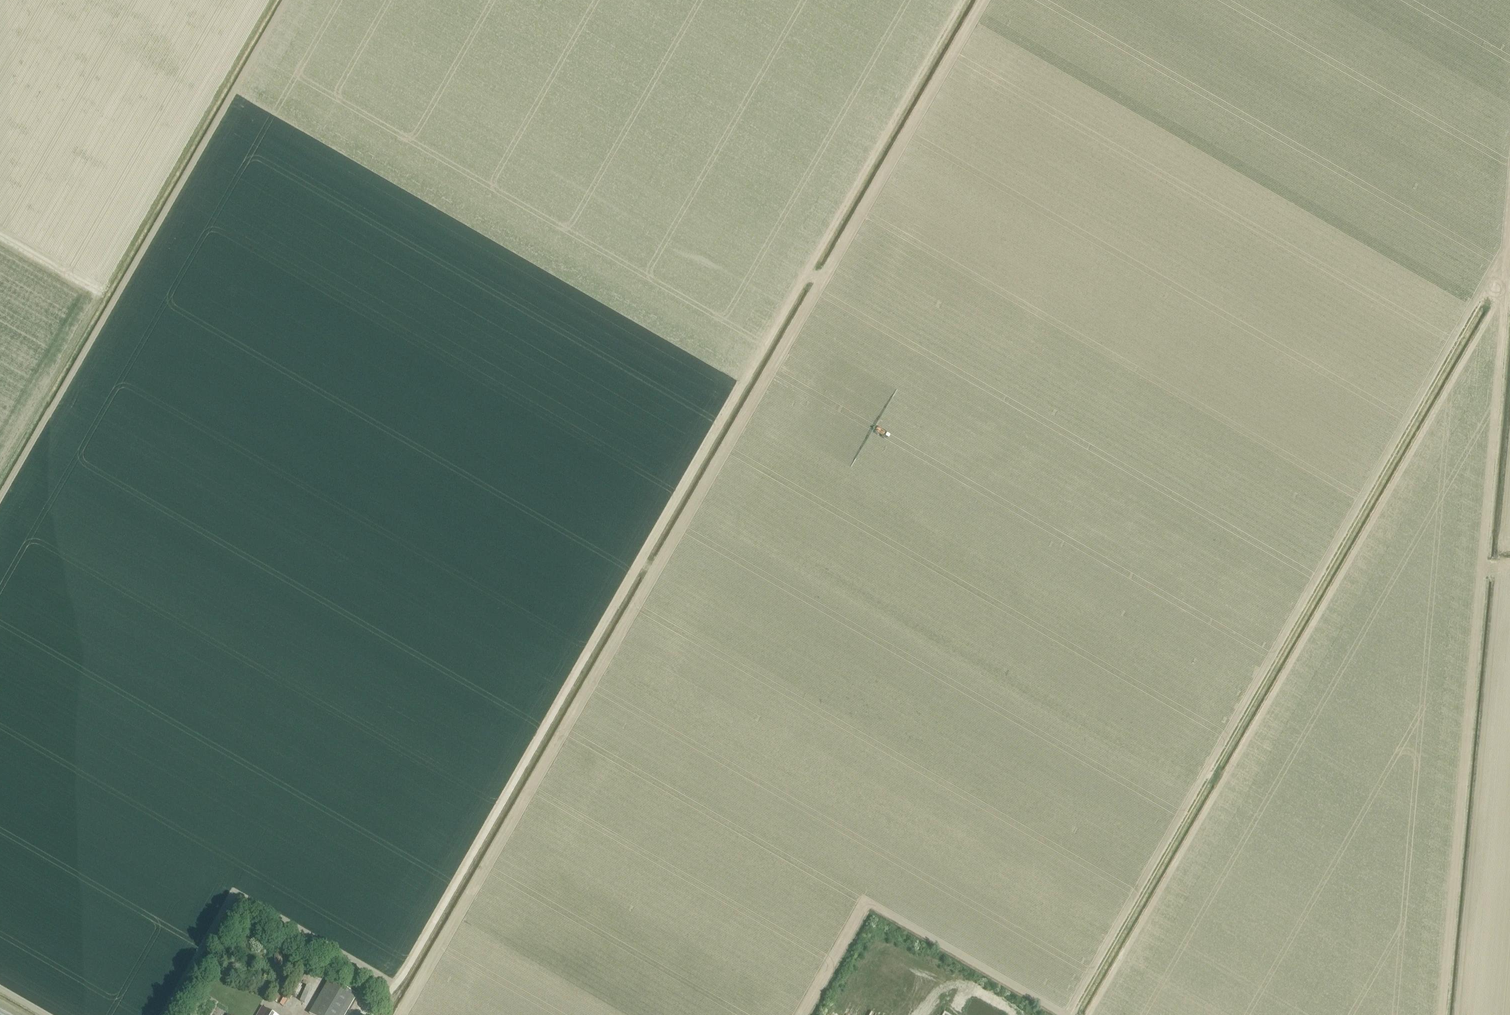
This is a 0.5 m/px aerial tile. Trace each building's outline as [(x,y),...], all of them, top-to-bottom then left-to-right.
[(315,978),(307,972),(299,985),(307,990),(315,978)] [(309,1013),(313,1014),(344,1014),(356,994),(329,978),(309,1013)] [(281,1005),(286,998),(282,995),(277,1002),(281,1005)] [(256,1014),(277,1014),(262,1006),(256,1014)]
